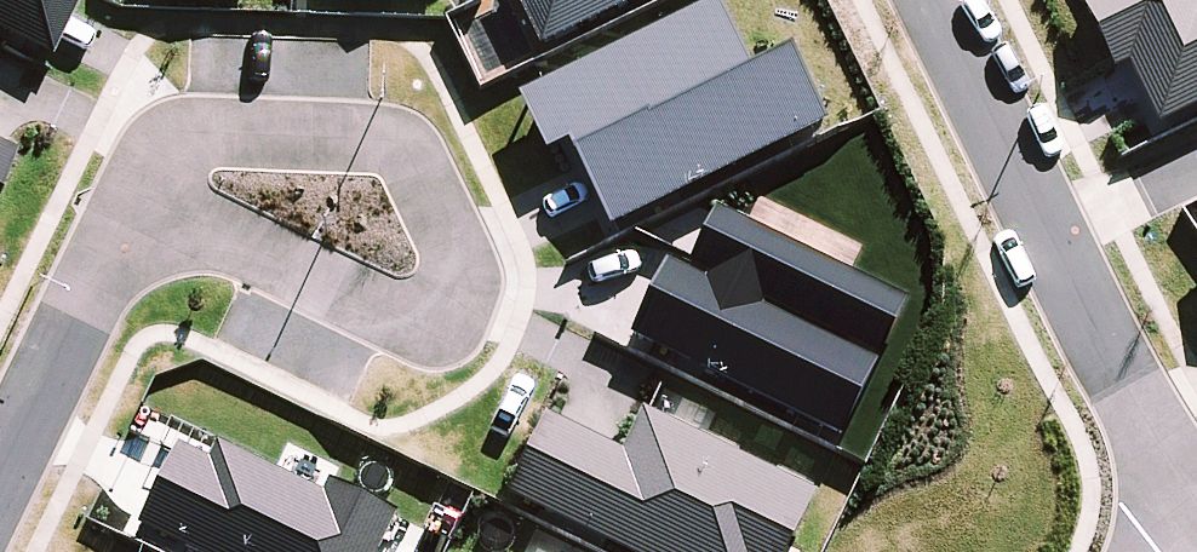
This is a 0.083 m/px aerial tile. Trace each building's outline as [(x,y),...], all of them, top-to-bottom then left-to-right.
[(20,30),(20,48),(56,49),(57,22),(78,23),(79,0),(0,0),(0,29),(20,30)] [(541,49),(642,0),(517,0),(541,49)] [(1113,70),(1126,63),(1158,128),(1196,109),(1196,0),(1079,0),(1113,70)] [(718,3),(518,98),(546,156),(568,145),(609,230),(826,125),(790,50),(750,69),(718,3)] [(10,148),(0,143),(0,170),(10,148)] [(717,209),(687,270),(667,261),(629,337),(840,441),(908,302),(717,209)] [(546,416),(508,496),(624,551),(785,551),(814,492),(644,410),(623,453),(546,416)] [(325,496),(217,443),(208,461),(179,447),(140,527),(192,551),(378,551),(397,514),(331,483),(325,496)]
